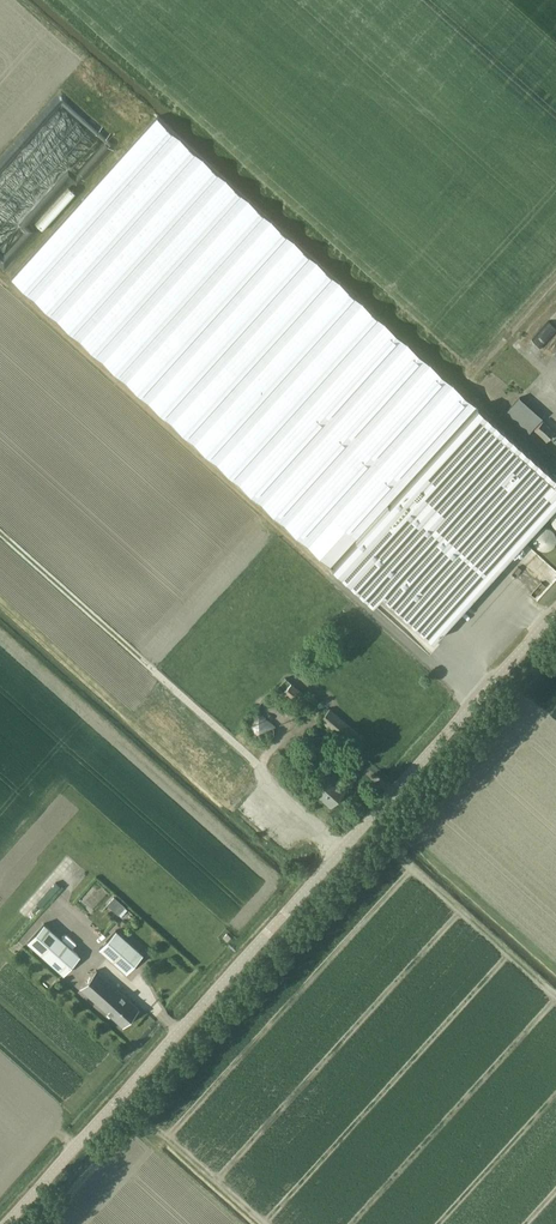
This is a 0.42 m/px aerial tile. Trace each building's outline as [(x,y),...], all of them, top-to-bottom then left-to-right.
[(10,279),(239,483),(239,484),(265,507),(331,566),(373,604),(382,594),(433,640),(555,504),(555,480),(154,118),(10,279)] [(539,335),(548,343),(555,335),(555,316),(539,335)] [(528,433),(543,417),(519,397),(505,412),(528,433)] [(546,441),(555,431),(543,420),(534,429),(546,441)] [(545,549),(555,538),(555,535),(545,523),(532,535),(545,549)] [(315,711),(322,703),(312,694),(308,698),(286,678),(277,688),(299,708),(305,702),(315,711)] [(353,749),(362,738),(330,709),(320,720),(353,749)] [(261,711),(249,724),(262,735),(274,722),(261,711)] [(330,775),(314,791),(331,806),(346,789),(330,775)] [(46,893),(51,896),(60,885),(55,881),(46,893)] [(114,896),(107,904),(118,914),(125,906),(114,896)] [(80,955),(44,923),(27,941),(64,974),(80,955)] [(100,949),(127,974),(144,955),(117,931),(100,949)] [(123,1027),(140,1009),(97,971),(81,989),(123,1027)]
